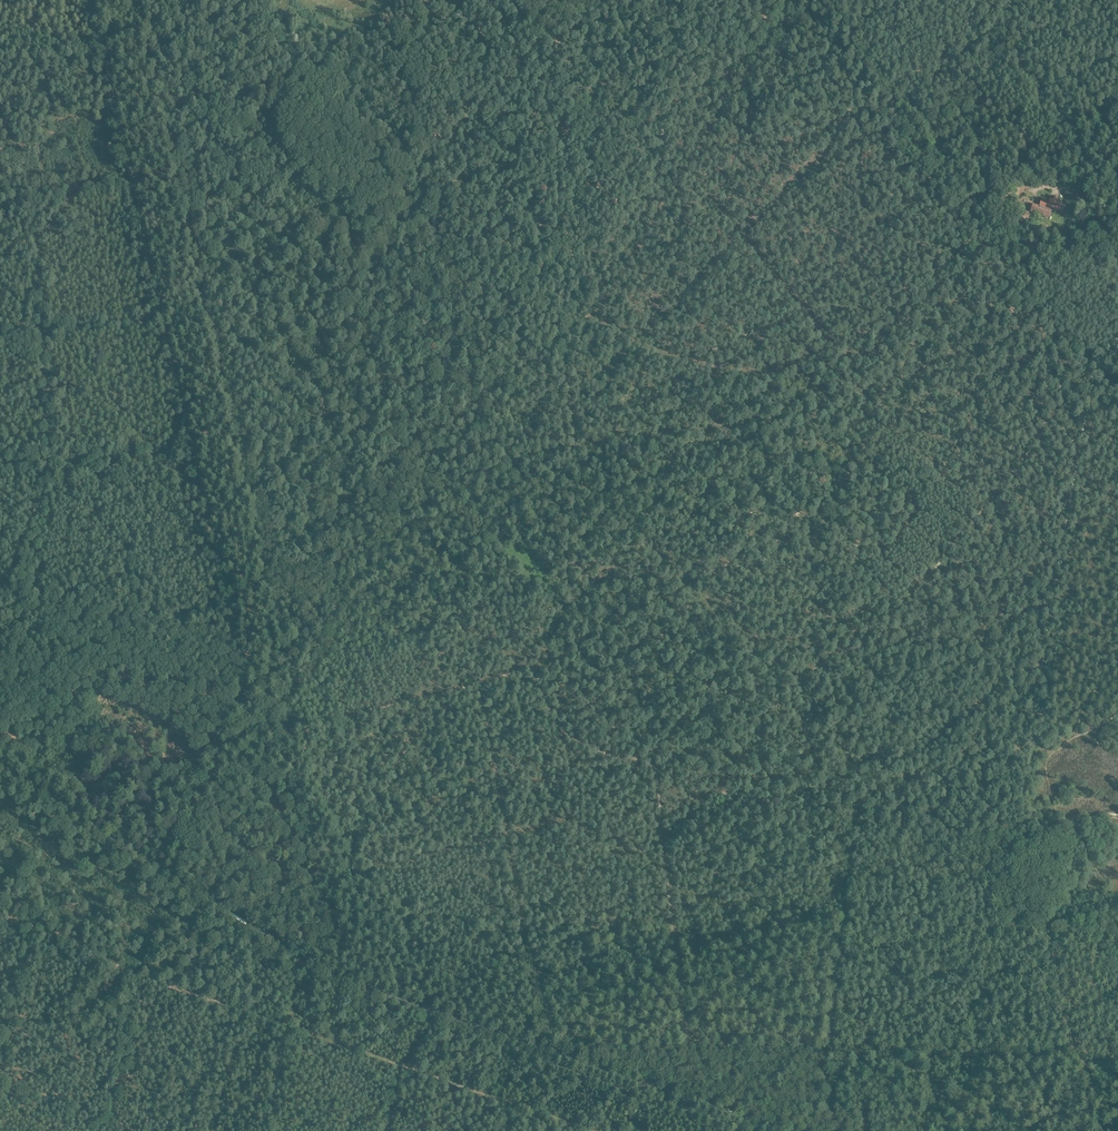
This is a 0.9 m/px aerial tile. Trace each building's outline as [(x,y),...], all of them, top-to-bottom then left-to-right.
[(1043,199),(1040,206),(1034,204),(1030,212),(1049,219),(1052,211),(1050,210),(1051,208),(1063,212),(1066,204),(1057,201),(1058,199),(1052,197),(1050,202),(1043,199)]
